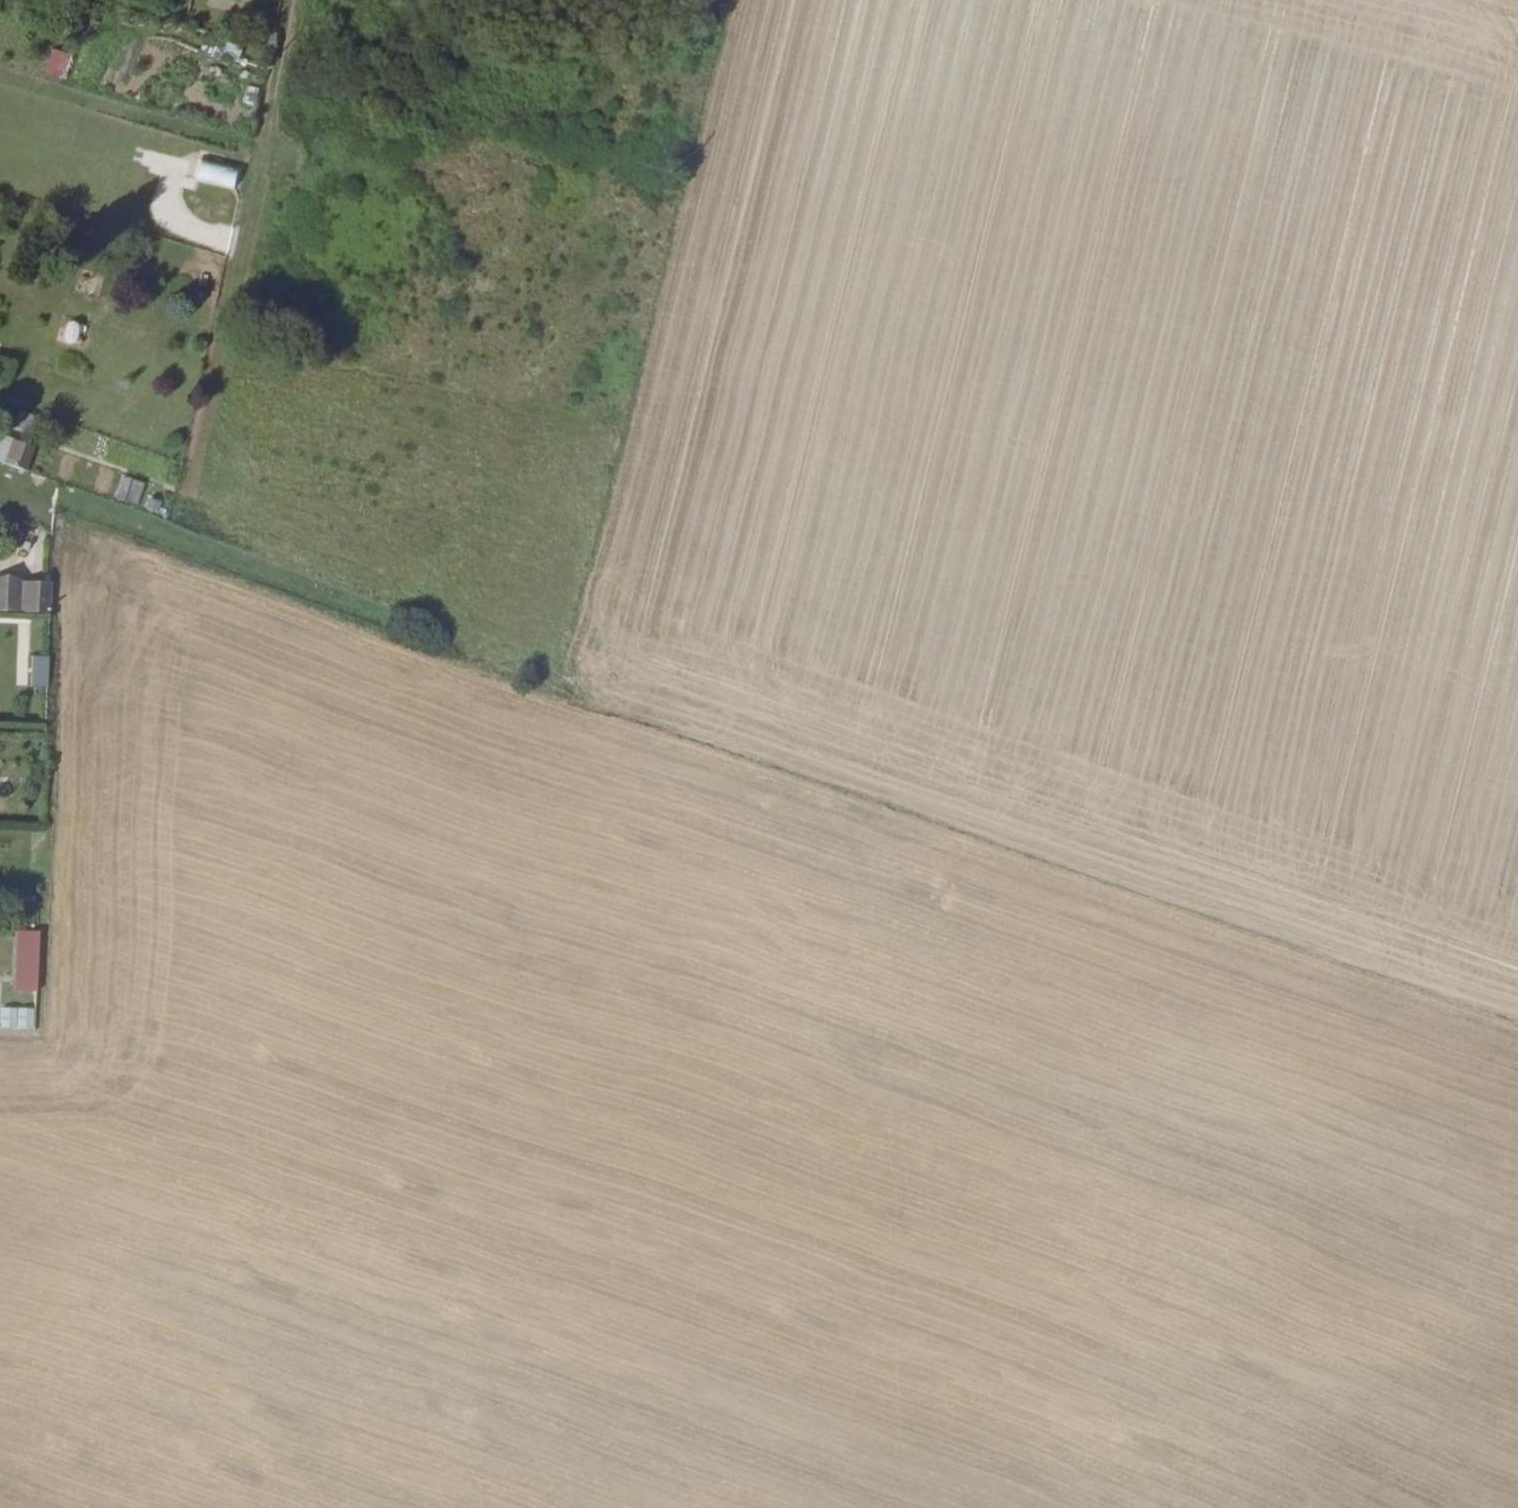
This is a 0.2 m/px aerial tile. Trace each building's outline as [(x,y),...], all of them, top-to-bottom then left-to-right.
[(41,71),(62,78),(69,54),(49,48),(41,71)] [(199,163),(197,181),(236,186),(239,168),(199,163)] [(58,337),(78,347),(87,327),(68,317),(58,337)] [(14,467),(22,442),(0,435),(0,462),(14,467)] [(119,475),(113,499),(137,505),(143,481),(119,475)] [(143,495),(141,513),(162,516),(164,498),(143,495)] [(48,582),(16,581),(15,613),(47,614),(48,582)] [(46,656),(30,656),(29,687),(46,688),(46,656)] [(38,981),(40,933),(23,933),(22,980),(38,981)] [(35,1008),(0,1007),(0,1029),(34,1030),(35,1008)]
